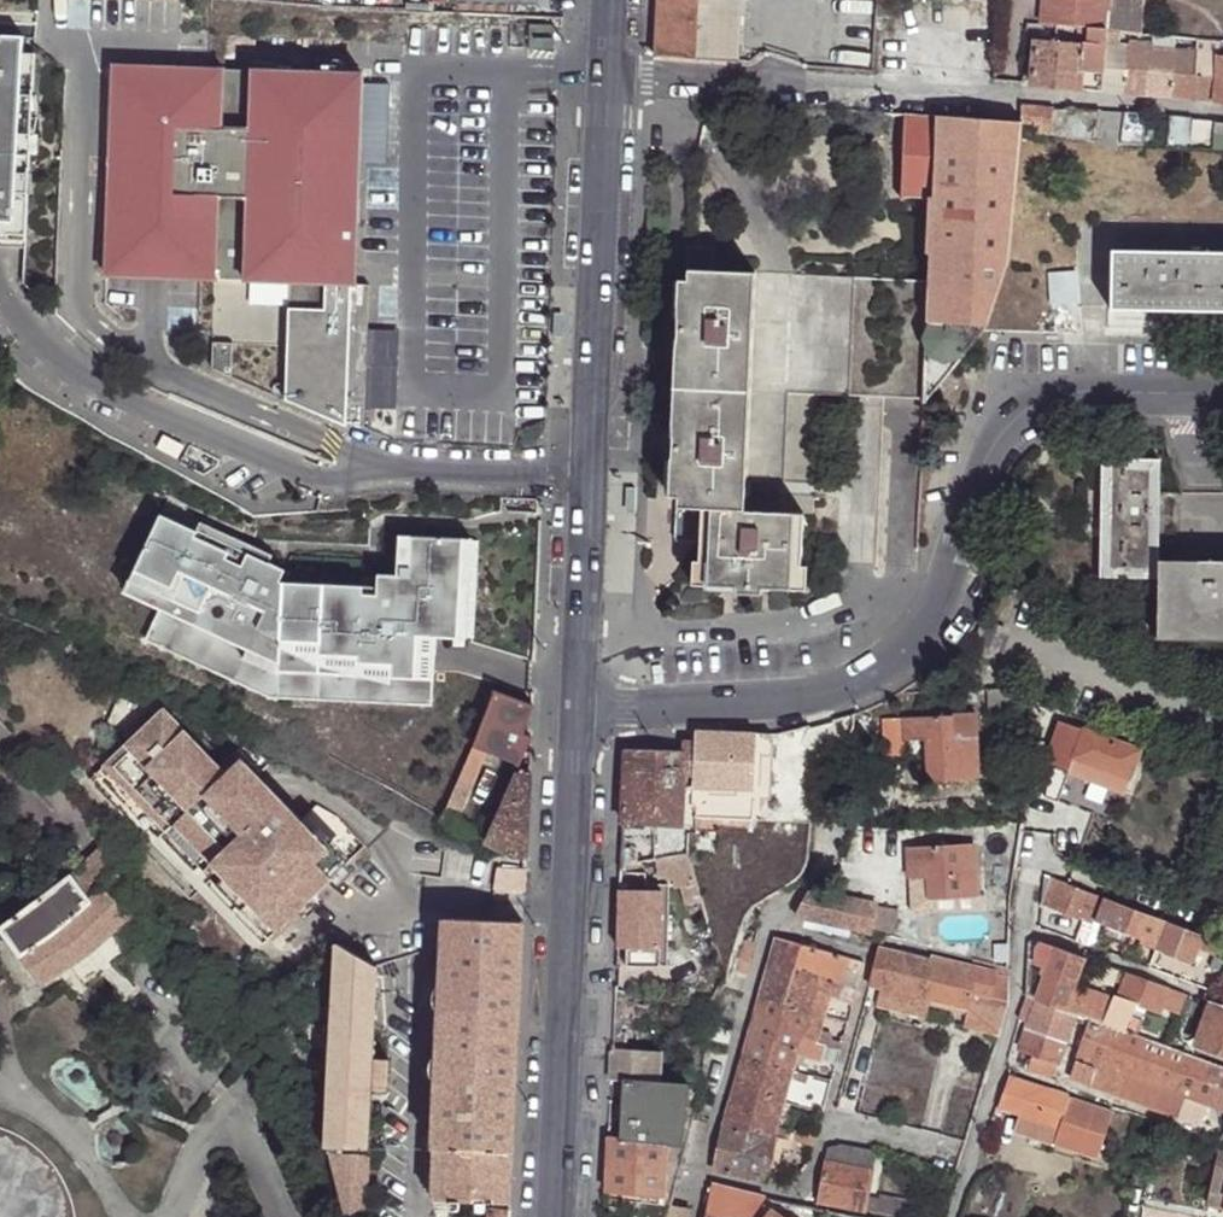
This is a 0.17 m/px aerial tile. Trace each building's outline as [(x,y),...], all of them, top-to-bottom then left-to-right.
[(733,63),(736,0),(656,0),(653,57),(733,63)] [(1032,27),(1096,31),(1101,31),(1104,0),(1034,0),(1032,27)] [(554,27),(530,26),(529,37),(529,50),(553,52),(554,27)] [(1107,31),(1101,31),(1096,31),(1095,46),(1106,47),(1107,31)] [(1106,47),(1119,47),(1120,32),(1107,31),(1106,47)] [(2,239),(2,243),(22,245),(35,58),(23,57),(24,41),(0,39),(0,239),(2,239)] [(1035,41),(1032,86),(1056,88),(1059,42),(1035,41)] [(1085,71),(1104,72),(1106,47),(1095,46),(1059,42),(1056,88),(1083,90),(1085,71)] [(1104,72),(1103,92),(1125,93),(1128,47),(1119,47),(1106,47),(1104,72)] [(1128,47),(1125,93),(1148,96),(1151,49),(1128,47)] [(1151,49),(1148,96),(1170,97),(1173,51),(1151,49)] [(1173,51),(1170,97),(1195,99),(1198,52),(1173,51)] [(1198,52),(1195,99),(1215,101),(1218,54),(1198,52)] [(363,73),(115,58),(102,269),(284,280),(276,400),(338,426),(356,427),(359,404),(365,285),(350,284),(363,73)] [(1053,108),(1022,105),(1021,123),(1021,129),(1043,134),(1052,136),(1054,112),(1053,108)] [(1100,112),(1054,112),(1052,136),(1098,143),(1100,112)] [(1123,114),(1100,112),(1098,143),(1120,147),(1123,114)] [(929,197),(936,117),(905,114),(904,134),(902,195),(929,197)] [(1143,148),(1146,115),(1123,114),(1120,147),(1143,148)] [(1159,124),(1159,117),(1150,116),(1151,124),(1159,124)] [(1021,129),(1021,123),(936,117),(929,197),(926,252),(932,252),(1007,257),(1021,129)] [(1166,138),(1168,117),(1161,117),(1159,137),(1166,138)] [(1191,151),(1192,119),(1168,117),(1166,138),(1165,150),(1191,151)] [(1213,131),(1214,121),(1203,120),(1202,130),(1213,131)] [(1214,121),(1213,131),(1212,153),(1222,153),(1222,122),(1214,121)] [(1208,309),(1209,251),(1110,248),(1108,306),(1208,309)] [(693,278),(717,279),(717,250),(693,249),(693,278)] [(1209,251),(1208,309),(1222,309),(1222,251),(1209,251)] [(981,336),(1007,257),(932,252),(926,283),(925,332),(981,336)] [(1078,271),(1047,275),(1048,321),(1081,323),(1080,305),(1078,271)] [(756,484),(761,280),(717,279),(693,278),(693,283),(685,283),(680,499),(689,499),(689,510),(714,510),(721,510),(755,511),(756,484)] [(884,399),(923,402),(925,332),(926,283),(855,282),(794,280),(761,280),(756,484),(785,485),(787,394),(818,395),(849,396),(866,397),(884,399)] [(553,336),(563,336),(564,312),(553,312),(553,336)] [(928,410),(981,336),(925,332),(923,402),(923,410),(928,410)] [(205,339),(203,366),(223,373),(225,340),(205,339)] [(815,512),(818,395),(787,394),(785,485),(756,484),(755,511),(809,512),(815,512)] [(928,410),(923,410),(922,425),(937,426),(937,410),(928,410)] [(158,449),(180,460),(186,448),(165,437),(158,449)] [(1154,562),(1157,458),(1108,458),(1101,458),(1097,577),(1156,578),(1154,562)] [(623,517),(634,517),(634,492),(623,492),(623,517)] [(714,510),(689,510),(688,547),(714,548),(714,510)] [(709,586),(720,586),(720,565),(721,510),(714,510),(714,548),(713,565),(710,565),(709,586)] [(808,567),(809,512),(755,511),(721,510),(720,565),(720,586),(752,587),(752,595),(775,595),(775,587),(807,588),(808,567)] [(820,568),(814,567),(815,512),(809,512),(808,567),(807,588),(820,588),(820,568)] [(245,553),(179,513),(136,587),(169,607),(152,636),(268,706),(429,710),(431,641),(463,642),(465,544),(405,543),(404,573),(396,573),(396,582),(372,581),(371,593),(290,593),(296,584),(265,564),(269,556),(260,551),(250,544),(245,553)] [(1156,578),(1153,637),(1222,639),(1222,563),(1154,562),(1156,578)] [(520,739),(533,707),(493,692),(447,819),(458,824),(485,754),(520,768),(532,743),(520,739)] [(122,741),(128,747),(163,712),(157,706),(122,741)] [(846,742),(846,746),(858,750),(870,707),(854,711),(853,720),(850,731),(848,740),(846,742)] [(128,747),(91,784),(258,954),(339,874),(323,859),(330,852),(256,776),(242,762),(226,777),(196,746),(163,712),(128,747)] [(953,735),(974,735),(973,715),(952,716),(953,735)] [(975,779),(974,735),(953,735),(952,716),(883,718),(883,755),(902,755),(902,740),(926,741),(928,780),(975,779)] [(1141,750),(1064,723),(1054,753),(1046,799),(1060,804),(1073,769),(1079,771),(1083,762),(1130,780),(1141,750)] [(718,731),(700,728),(696,728),(693,738),(693,750),(693,784),(751,787),(755,732),(725,731),(718,731)] [(202,740),(196,746),(226,777),(242,762),(256,776),(260,772),(239,750),(226,764),(202,740)] [(835,786),(840,743),(823,746),(818,752),(816,786),(835,786)] [(624,749),(621,818),(651,820),(653,750),(624,749)] [(693,750),(653,750),(651,820),(682,822),(683,783),(693,784),(693,750)] [(515,780),(502,805),(487,842),(513,856),(526,858),(528,806),(528,777),(518,774),(516,778),(515,780)] [(1044,833),(1059,839),(1066,820),(1049,815),(1044,833)] [(474,823),(469,821),(466,819),(461,828),(468,831),(474,823)] [(690,823),(688,854),(710,856),(712,820),(690,819),(690,823)] [(130,867),(107,839),(65,879),(88,907),(103,895),(106,899),(130,867)] [(933,864),(934,873),(933,895),(980,895),(980,843),(915,843),(915,863),(933,864)] [(323,859),(339,874),(346,868),(330,852),(323,859)] [(688,854),(660,858),(663,880),(672,879),(672,884),(685,883),(686,903),(692,925),(707,921),(688,854)] [(914,871),(934,873),(933,864),(915,863),(914,871)] [(1033,871),(1030,924),(1039,928),(1042,902),(1044,875),(1033,871)] [(1067,883),(1044,875),(1042,902),(1058,908),(1067,883)] [(88,907),(65,879),(0,929),(0,934),(18,960),(88,907)] [(1100,896),(1067,883),(1058,908),(1087,920),(1091,920),(1100,896)] [(658,887),(619,886),(617,914),(616,944),(656,947),(658,887)] [(825,913),(874,923),(879,900),(829,887),(825,913)] [(117,933),(132,920),(106,899),(103,895),(88,907),(18,960),(41,984),(67,970),(117,933)] [(1142,939),(1151,914),(1106,897),(1096,922),(1102,925),(1142,939)] [(1167,923),(1168,919),(1151,914),(1142,939),(1159,946),(1167,923)] [(134,951),(149,941),(146,937),(150,933),(132,920),(117,933),(134,951)] [(1086,944),(1093,921),(1091,920),(1087,920),(1080,942),(1086,944)] [(1099,933),(1102,925),(1096,922),(1093,921),(1086,944),(1099,949),(1103,935),(1099,933)] [(509,1207),(523,927),(445,922),(430,1204),(509,1207)] [(1201,935),(1167,923),(1159,946),(1159,948),(1192,959),(1197,946),(1201,935)] [(842,951),(841,948),(780,931),(768,972),(791,977),(796,963),(821,969),(820,973),(858,982),(863,957),(842,951)] [(1202,932),(1201,935),(1197,946),(1217,953),(1212,967),(1222,972),(1222,940),(1202,932)] [(87,993),(134,951),(117,933),(67,970),(87,993)] [(1049,967),(1038,998),(1065,1007),(1068,1001),(1075,982),(1079,972),(1082,964),(1084,958),(1039,939),(1038,964),(1049,967)] [(754,943),(743,941),(735,971),(747,974),(754,943)] [(1009,1008),(1009,968),(981,960),(979,968),(933,955),(932,958),(881,944),(871,979),(885,983),(880,1000),(927,1012),(931,997),(966,1004),(962,1022),(1002,1033),(1009,1008)] [(331,998),(323,1145),(324,1149),(366,1152),(377,971),(337,947),(334,947),(331,998)] [(858,982),(820,973),(821,969),(796,963),(791,977),(768,972),(760,992),(824,1009),(831,990),(854,995),(858,982)] [(1079,972),(1075,982),(1081,984),(1084,975),(1079,972)] [(1110,1005),(1101,1022),(1138,1035),(1143,1020),(1129,1015),(1134,1003),(1157,1011),(1159,1007),(1179,1014),(1185,994),(1176,989),(1125,972),(1116,995),(1113,995),(1110,1005)] [(1068,1001),(1065,1007),(1076,1013),(1087,1017),(1101,1022),(1110,1005),(1113,995),(1081,984),(1075,982),(1068,1001)] [(614,1009),(707,1013),(708,1005),(694,1004),(695,995),(709,996),(710,992),(614,987),(614,1009)] [(824,1009),(760,992),(749,1034),(772,1039),(777,1023),(804,1031),(803,1035),(829,1042),(832,1029),(819,1025),(824,1009)] [(1029,1022),(1019,1048),(1037,1053),(1059,1063),(1061,1058),(1065,1044),(1076,1013),(1065,1007),(1038,998),(1029,994),(1019,1019),(1029,1022)] [(694,1004),(708,1005),(709,996),(695,995),(694,1004)] [(1211,1002),(1210,1003),(1196,1038),(1222,1048),(1222,1006),(1211,1002)] [(1087,1017),(1076,1053),(1097,1060),(1127,1073),(1185,1093),(1212,1104),(1222,1108),(1222,1068),(1179,1051),(1166,1045),(1138,1035),(1101,1022),(1087,1017)] [(772,1039),(749,1034),(741,1055),(793,1069),(793,1067),(798,1050),(837,1061),(841,1045),(829,1042),(803,1035),(804,1031),(777,1023),(772,1039)] [(1170,1035),(1166,1045),(1179,1051),(1182,1040),(1170,1035)] [(1069,1046),(1065,1044),(1061,1058),(1065,1059),(1069,1046)] [(657,1049),(612,1047),(611,1077),(625,1078),(655,1079),(657,1049)] [(1059,1063),(1037,1053),(1033,1067),(1054,1075),(1059,1063)] [(1097,1060),(1076,1053),(1070,1074),(1089,1081),(1090,1078),(1097,1060)] [(793,1069),(741,1055),(730,1101),(750,1107),(758,1084),(786,1092),(793,1069)] [(1097,1060),(1090,1078),(1122,1090),(1123,1086),(1127,1073),(1097,1060)] [(1177,1113),(1179,1109),(1185,1093),(1127,1073),(1123,1086),(1140,1094),(1139,1099),(1145,1102),(1148,1096),(1157,1100),(1155,1106),(1177,1113)] [(1069,1097),(1010,1077),(999,1108),(1027,1119),(1057,1126),(1054,1138),(1052,1145),(1097,1159),(1111,1112),(1069,1099),(1069,1097)] [(663,1138),(678,1139),(680,1081),(655,1079),(625,1078),(622,1136),(663,1138)] [(750,1107),(730,1101),(722,1126),(774,1136),(775,1127),(784,1098),(786,1092),(758,1084),(750,1107)] [(1207,1119),(1212,1104),(1185,1093),(1179,1109),(1207,1119)] [(1057,1126),(1027,1119),(1023,1129),(1054,1138),(1057,1126)] [(684,1141),(679,1163),(687,1166),(699,1159),(708,1125),(689,1121),(684,1141)] [(774,1136),(722,1126),(714,1169),(768,1179),(776,1136),(774,1136)] [(775,1127),(774,1136),(776,1136),(815,1142),(817,1136),(775,1127)] [(71,1204),(69,1200),(57,1176),(56,1173),(43,1158),(40,1155),(20,1142),(18,1141),(0,1134),(0,1216),(74,1216),(71,1204)] [(663,1138),(622,1136),(609,1135),(605,1189),(660,1192),(663,1138)] [(827,1149),(825,1160),(868,1170),(871,1151),(840,1144),(827,1149)] [(366,1152),(324,1149),(325,1155),(366,1157),(366,1152)] [(1220,1149),(1208,1206),(1222,1209),(1222,1150),(1220,1149)] [(325,1155),(336,1202),(340,1216),(363,1216),(366,1157),(325,1155)] [(868,1170),(825,1160),(818,1199),(908,1215),(910,1200),(878,1194),(877,1199),(865,1197),(870,1170),(868,1170)] [(764,1197),(711,1186),(705,1216),(749,1216),(764,1197)] [(687,1209),(668,1206),(665,1216),(686,1216),(687,1209)]
